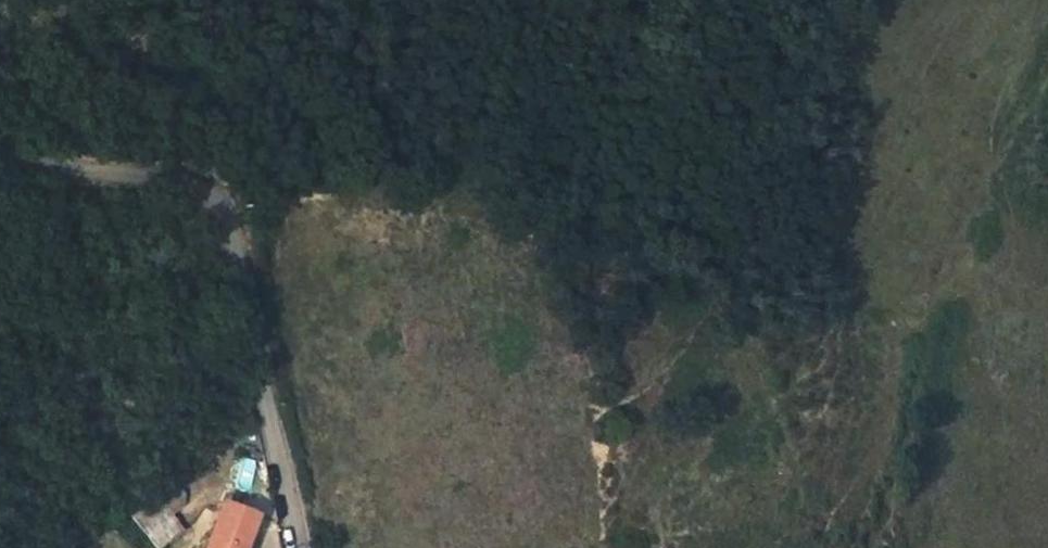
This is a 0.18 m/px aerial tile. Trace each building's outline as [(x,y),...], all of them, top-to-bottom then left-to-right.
[(180,535),(162,498),(130,514),(147,547),(153,547),(180,535)] [(254,515),(215,499),(194,547),(240,547),(254,515)]
